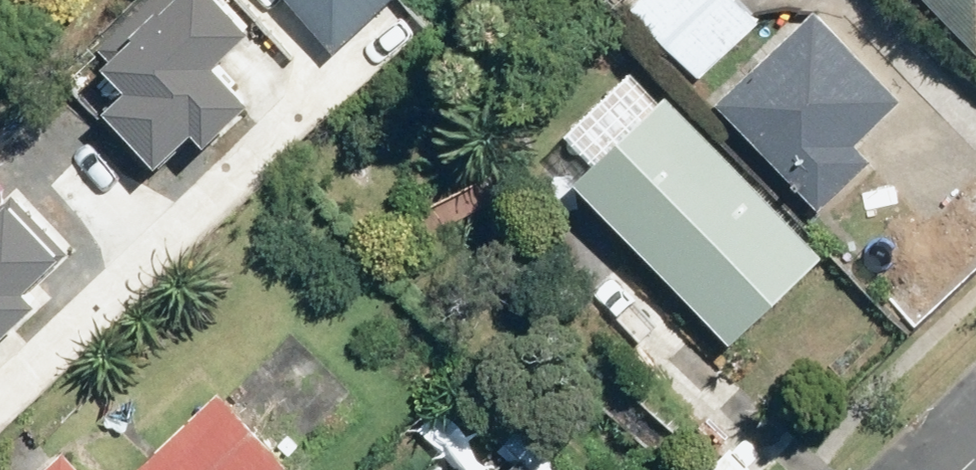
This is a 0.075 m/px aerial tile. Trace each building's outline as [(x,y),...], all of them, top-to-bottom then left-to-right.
[(107,79),(171,147),(205,115),(223,134),(269,91),(232,52),(263,22),(241,0),(146,0),(105,38),(126,60),(107,79)] [(341,46),(390,0),(297,0),(341,46)] [(642,9),(700,72),(759,17),(742,0),(652,0),(642,9)] [(709,82),(824,203),(929,104),(829,0),(796,0),(709,82)] [(975,43),(975,0),(936,0),(975,43)] [(660,92),(580,167),(740,340),(821,265),(660,92)] [(0,179),(0,337),(3,340),(49,297),(31,279),(64,247),(0,179)] [(131,466),(135,469),(289,469),(291,469),(214,388),(131,466)] [(526,446),(500,469),(548,469),(526,446)] [(50,469),(90,469),(73,450),(50,469)]
